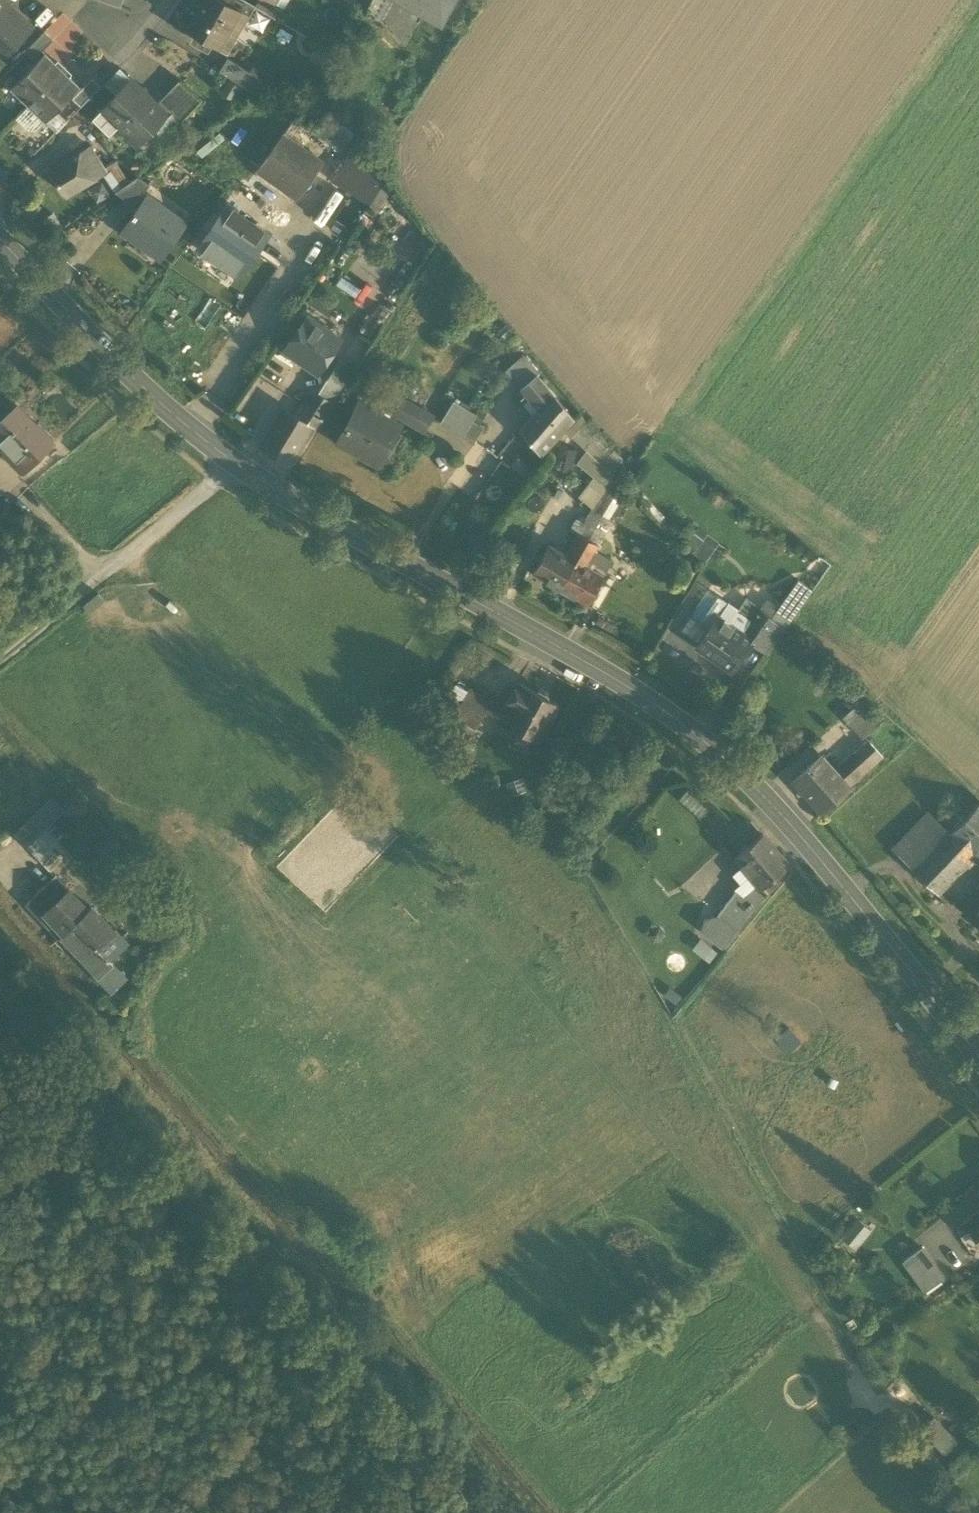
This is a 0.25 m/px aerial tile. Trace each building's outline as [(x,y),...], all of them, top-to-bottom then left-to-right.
[(4,55),(31,27),(4,0),(0,0),(0,51),(4,55)] [(218,47),(230,25),(232,26),(240,12),(240,11),(227,3),(221,0),(204,0),(187,30),(218,47)] [(248,17),(255,5),(246,0),(229,0),(227,3),(240,11),(240,12),(248,17)] [(364,12),(380,22),(392,0),(371,0),(364,12)] [(440,23),(453,0),(399,0),(440,23)] [(228,53),(248,17),(240,12),(232,26),(230,25),(218,47),(228,53)] [(24,51),(33,60),(53,40),(44,31),(24,51)] [(15,116),(15,117),(27,105),(65,67),(64,66),(61,69),(45,53),(10,88),(11,90),(13,87),(29,102),(26,104),(15,116)] [(258,95),(262,97),(270,84),(249,71),(228,58),(219,70),(258,95)] [(255,62),(249,71),(270,84),(276,75),(255,62)] [(65,67),(27,105),(43,121),(44,122),(56,109),(79,86),(63,70),(65,67)] [(122,72),(118,68),(104,83),(116,94),(130,80),(122,72)] [(72,98),(81,106),(100,86),(91,78),(72,98)] [(241,87),(229,79),(220,94),(232,101),(241,87)] [(119,126),(138,144),(153,129),(167,115),(130,80),(116,94),(101,109),(119,126)] [(178,117),(181,121),(201,100),(179,80),(160,100),(171,111),(178,117)] [(11,90),(26,104),(29,102),(13,87),(11,90)] [(35,129),(43,121),(27,105),(15,117),(16,118),(17,117),(27,128),(35,129)] [(68,121),(56,109),(44,122),(56,133),(68,121)] [(119,126),(101,109),(92,119),(109,136),(119,126)] [(178,117),(171,111),(167,115),(153,129),(160,136),(178,117)] [(316,131),(350,153),(357,142),(361,135),(327,113),(316,131)] [(219,133),(195,151),(200,158),(224,139),(219,133)] [(322,162),(283,135),(258,170),(296,198),(322,162)] [(357,142),(350,153),(365,163),(372,151),(357,142)] [(50,170),(67,196),(101,175),(107,171),(106,170),(91,147),(82,151),(50,170)] [(332,180),(369,204),(387,177),(365,163),(350,153),(332,180)] [(117,164),(107,171),(101,175),(114,192),(115,192),(120,189),(129,182),(117,164)] [(115,192),(135,205),(150,184),(138,176),(129,182),(120,189),(115,192)] [(111,195),(103,181),(88,189),(96,203),(111,195)] [(123,228),(162,256),(184,225),(146,197),(123,228)] [(199,249),(237,274),(265,232),(230,207),(199,249)] [(360,288),(341,275),(335,284),(354,297),(360,288)] [(173,285),(143,328),(165,343),(163,347),(177,357),(179,354),(201,370),(231,327),(215,316),(218,312),(191,293),(188,297),(173,285)] [(285,349),(317,371),(337,343),(325,335),(327,331),(307,317),(285,349)] [(325,335),(337,343),(339,340),(327,331),(325,335)] [(502,370),(509,376),(523,364),(513,355),(500,368),(502,370)] [(301,419),(314,427),(353,367),(352,366),(339,358),(309,407),(301,419)] [(508,378),(531,400),(546,387),(534,373),(523,364),(509,376),(508,378)] [(16,396),(8,387),(0,395),(0,412),(16,396)] [(543,411),(561,404),(546,387),(531,400),(543,411)] [(395,413),(424,429),(431,416),(403,400),(395,413)] [(441,421),(464,434),(472,419),(476,414),(454,400),(441,421)] [(259,445),(290,465),(314,427),(301,419),(309,407),(302,403),(295,415),(282,407),(259,445)] [(520,429),(541,454),(562,436),(562,435),(564,432),(573,419),(561,404),(543,411),(532,415),(520,429)] [(25,469),(53,442),(18,406),(0,423),(0,444),(25,469)] [(338,442),(379,464),(400,425),(376,412),(373,418),(356,409),(338,442)] [(571,437),(589,421),(582,414),(564,432),(571,437)] [(484,426),(472,419),(464,434),(474,441),(484,426)] [(622,458),(589,421),(571,437),(587,451),(613,475),(622,458)] [(576,450),(558,446),(553,468),(571,472),(576,450)] [(602,487),(613,475),(587,451),(576,463),(593,478),(602,487)] [(526,478),(534,469),(517,456),(510,465),(526,478)] [(602,487),(593,478),(577,496),(592,508),(605,490),(602,487)] [(641,495),(645,506),(661,520),(666,515),(642,493),(641,495)] [(623,506),(611,499),(603,512),(616,519),(623,506)] [(584,523),(578,534),(588,539),(595,527),(601,516),(602,514),(592,508),(591,511),(584,523)] [(611,522),(601,516),(595,527),(605,533),(611,522)] [(569,529),(578,534),(584,523),(576,518),(569,529)] [(684,543),(694,553),(707,533),(697,526),(684,543)] [(595,527),(588,539),(598,545),(605,533),(595,527)] [(554,548),(566,555),(578,534),(569,529),(567,528),(554,548)] [(720,542),(707,533),(694,553),(705,563),(720,542)] [(576,560),(588,539),(578,534),(566,555),(576,560)] [(593,553),(598,545),(588,539),(576,560),(586,566),(593,553)] [(532,573),(560,589),(576,560),(566,555),(554,548),(548,545),(532,573)] [(611,563),(593,553),(586,566),(604,576),(611,563)] [(586,566),(576,560),(560,589),(587,605),(604,576),(586,566)] [(783,610),(793,617),(812,590),(798,579),(778,607),(783,610)] [(680,629),(700,642),(718,617),(728,602),(708,589),(680,629)] [(746,598),(738,609),(737,611),(751,621),(743,634),(752,640),(751,641),(755,644),(770,621),(771,620),(766,615),(746,598)] [(718,617),(743,634),(751,621),(737,611),(738,609),(728,602),(718,617)] [(770,621),(774,624),(781,614),(780,614),(772,607),(766,615),(771,620),(770,621)] [(755,644),(767,652),(784,630),(785,629),(793,617),(783,610),(780,614),(781,614),(774,624),(770,621),(755,644)] [(599,616),(594,624),(610,633),(615,625),(599,616)] [(732,669),(751,641),(752,640),(743,634),(718,617),(700,642),(697,646),(732,669)] [(517,740),(523,743),(528,742),(531,737),(538,741),(548,723),(559,704),(549,699),(548,695),(538,690),(535,691),(517,681),(499,715),(515,723),(513,727),(518,730),(516,735),(517,740)] [(441,708),(454,715),(468,690),(455,683),(441,708)] [(454,715),(476,727),(490,703),(468,690),(454,715)] [(841,700),(850,710),(860,701),(850,691),(841,700)] [(842,717),(862,739),(881,721),(861,699),(860,701),(850,710),(842,717)] [(868,739),(853,753),(868,769),(883,756),(868,739)] [(848,787),(868,769),(853,753),(834,771),(848,787)] [(794,780),(821,811),(848,787),(834,771),(821,756),(794,780)] [(510,797),(524,793),(526,788),(523,777),(505,783),(510,797)] [(34,813),(47,826),(64,808),(51,795),(34,813)] [(938,893),(948,882),(973,858),(978,864),(978,803),(947,835),(913,869),(938,893)] [(14,833),(27,846),(45,828),(47,826),(34,813),(14,833)] [(947,835),(926,815),(893,849),(913,869),(947,835)] [(27,846),(39,859),(50,847),(57,840),(45,828),(27,846)] [(758,884),(761,888),(763,887),(789,865),(762,834),(734,857),(742,866),(758,884)] [(50,847),(39,859),(52,872),(63,860),(50,847)] [(733,889),(735,891),(743,897),(758,884),(742,866),(732,875),(739,884),(733,889)] [(98,977),(103,973),(101,970),(110,961),(110,960),(109,960),(107,958),(106,959),(97,948),(115,931),(92,907),(88,911),(57,877),(29,905),(60,938),(60,937),(98,977)] [(758,884),(743,897),(752,908),(769,894),(763,887),(761,888),(758,884)] [(735,891),(717,915),(736,930),(752,908),(743,897),(735,891)] [(978,923),(978,894),(965,913),(978,923)] [(736,930),(717,915),(705,918),(700,931),(722,948),(736,930)] [(660,926),(651,926),(647,935),(653,941),(661,940),(664,932),(660,926)] [(110,960),(110,961),(128,944),(115,931),(97,948),(106,959),(107,958),(109,960),(110,960)] [(713,948),(700,938),(692,949),(704,959),(713,948)] [(113,963),(110,961),(101,970),(103,973),(113,963)] [(103,973),(98,977),(112,992),(127,978),(113,963),(103,973)] [(670,986),(663,995),(675,1005),(682,996),(670,986)] [(789,1026),(775,1039),(787,1053),(801,1040),(789,1026)] [(857,1218),(841,1236),(855,1249),(871,1231),(857,1218)] [(904,1261),(925,1290),(944,1276),(923,1247),(904,1261)] [(959,1441),(934,1415),(919,1430),(945,1455),(959,1441)] [(944,1471),(936,1458),(925,1465),(933,1478),(944,1471)]
